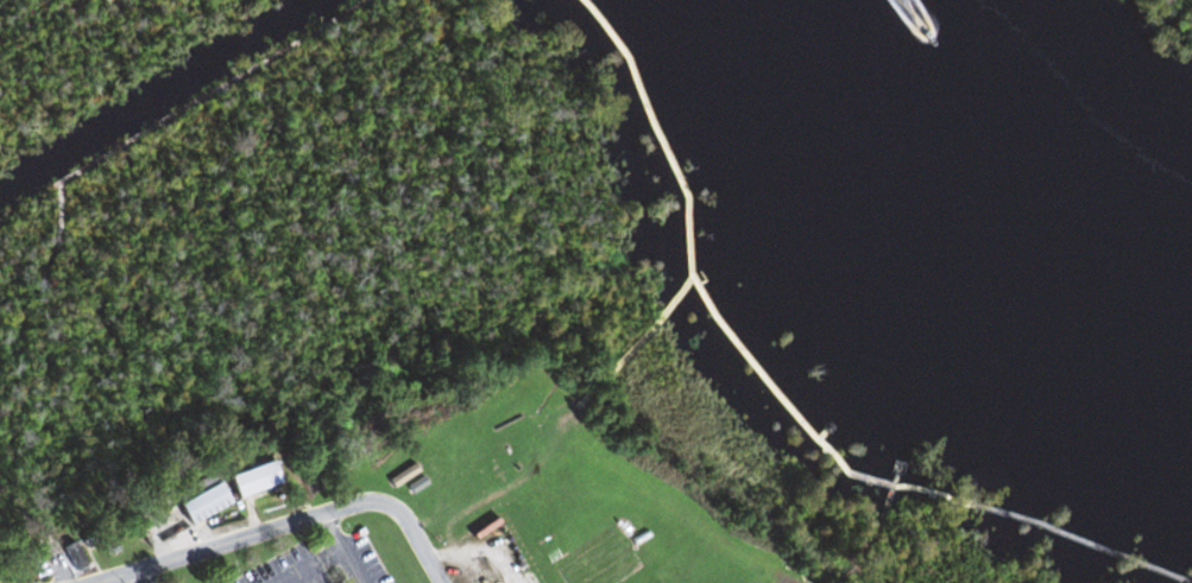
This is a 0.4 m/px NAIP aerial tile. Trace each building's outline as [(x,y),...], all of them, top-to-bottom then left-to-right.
[(277,460),(285,483),(248,496),(244,499),(234,475),(277,460)] [(388,481),(393,487),(415,472),(411,466),(388,481)] [(225,481),(235,501),(194,524),(183,503),(225,481)] [(77,539),(90,563),(78,569),(65,545),(77,539)]
